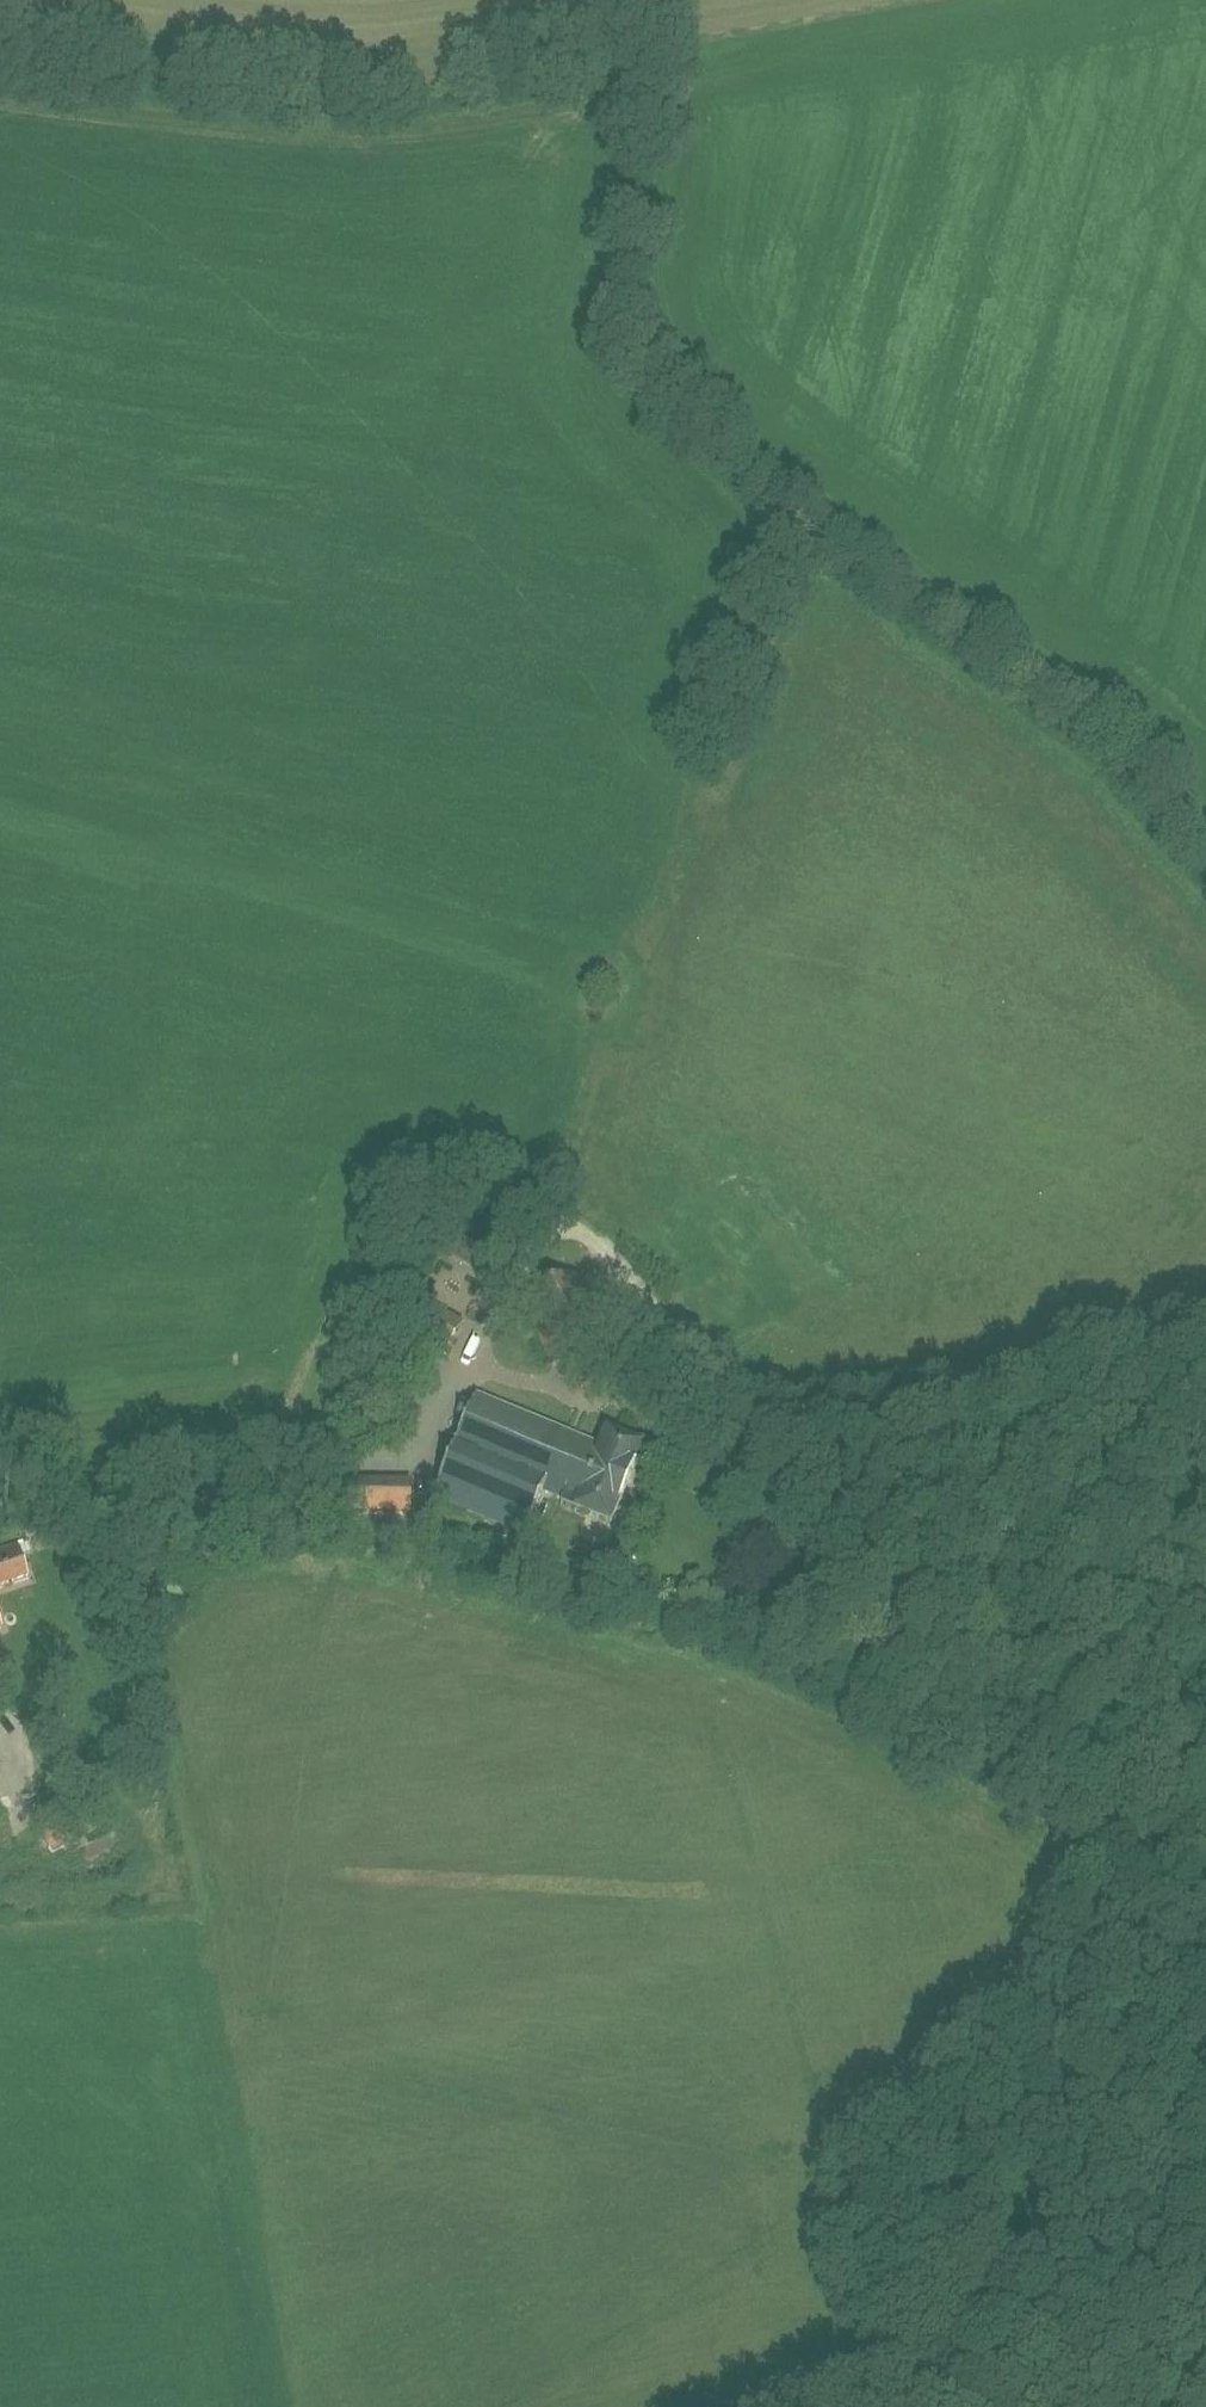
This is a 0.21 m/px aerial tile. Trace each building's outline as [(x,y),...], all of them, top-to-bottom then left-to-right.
[(450,1261),(471,1274),(485,1250),(464,1238),(450,1261)] [(446,1353),(462,1326),(378,1276),(362,1303),(446,1353)] [(479,1396),(455,1449),(434,1497),(525,1535),(543,1492),(563,1500),(562,1503),(611,1523),(643,1444),(605,1428),(598,1445),(479,1396)] [(337,1514),(410,1515),(408,1481),(338,1480),(337,1514)] [(28,1577),(18,1546),(0,1552),(0,1586),(28,1577)]
